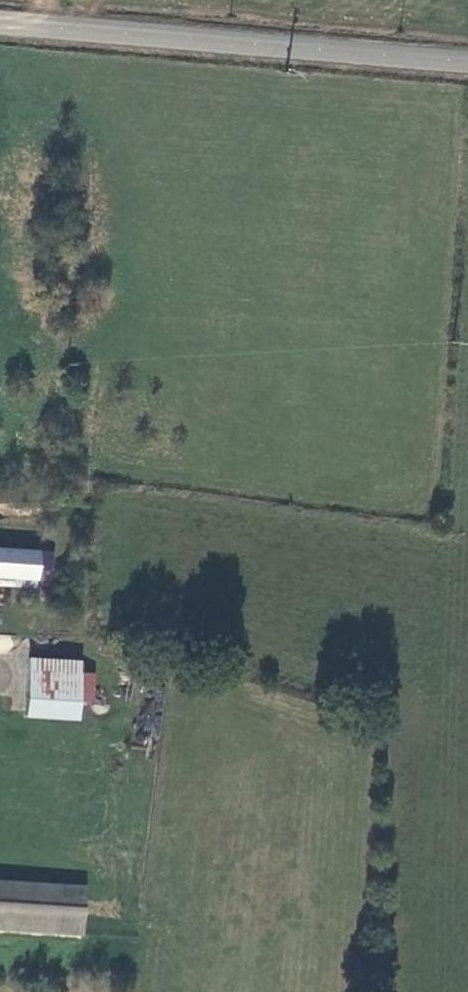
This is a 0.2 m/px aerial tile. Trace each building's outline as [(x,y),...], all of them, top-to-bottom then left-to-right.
[(0,490),(0,504),(8,504),(9,490),(0,490)] [(0,547),(0,579),(37,581),(39,550),(0,547)] [(77,722),(79,702),(80,673),(81,661),(26,658),(23,719),(77,722)] [(94,674),(80,673),(79,702),(92,702),(94,674)] [(81,936),(85,886),(0,881),(0,931),(81,936)]
